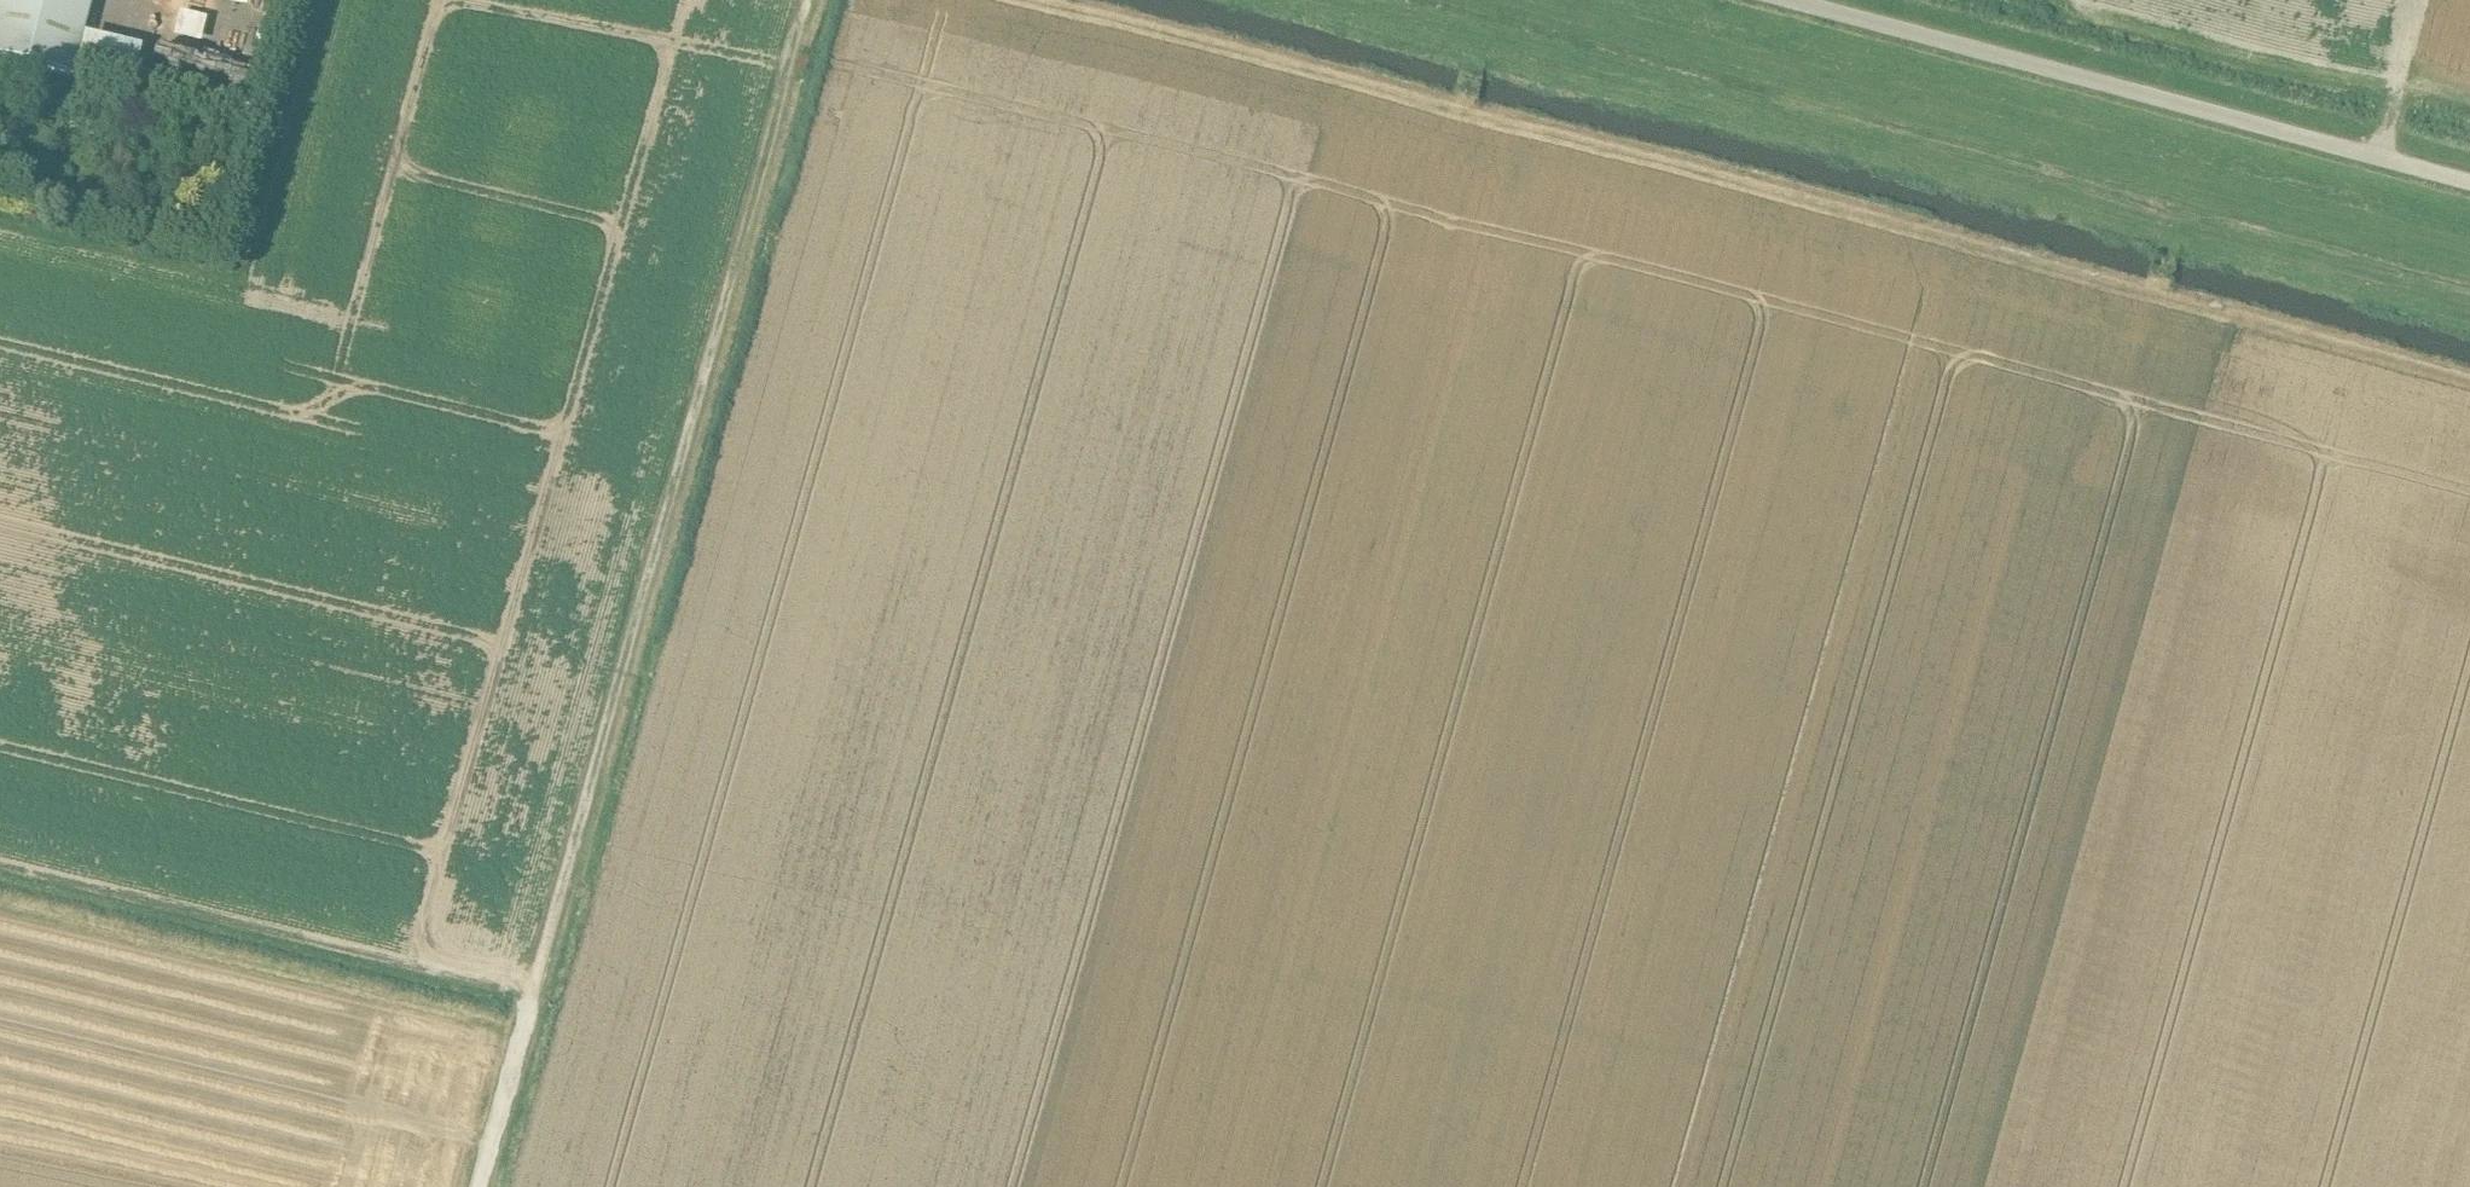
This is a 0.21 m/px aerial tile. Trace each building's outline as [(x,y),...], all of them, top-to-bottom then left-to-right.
[(93,0),(0,0),(0,59),(73,78),(93,0)]
